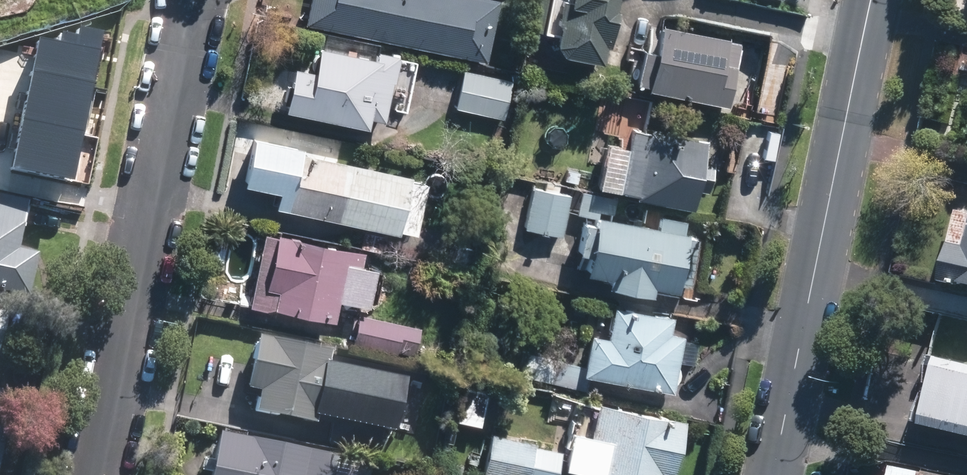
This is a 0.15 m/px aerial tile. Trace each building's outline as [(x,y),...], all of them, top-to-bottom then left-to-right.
[(502,3),(486,0),(313,0),(307,26),(489,64),(502,3)] [(567,24),(562,48),(606,57),(610,40),(613,40),(621,1),(619,1),(619,0),(563,0),(558,22),(567,24)] [(651,79),(651,83),(730,102),(746,39),(666,20),(664,29),(651,26),(639,76),(651,79)] [(61,40),(41,36),(13,169),(75,182),(107,30),(81,25),(79,35),(63,32),(61,40)] [(403,50),(380,46),(379,53),(323,42),(318,66),(299,62),(290,106),(371,122),(372,115),(390,118),(403,50)] [(465,67),(455,105),(505,117),(515,79),(465,67)] [(717,160),(706,157),(711,137),(652,124),(652,126),(635,123),(622,185),(638,188),(637,192),(696,204),(700,187),(711,189),(717,160)] [(245,178),(281,185),(277,203),(295,206),(402,228),(414,169),(307,148),(301,175),(299,174),(306,141),(255,130),(245,178)] [(572,190),(535,183),(526,225),(564,232),(572,190)] [(33,294),(42,251),(21,246),(31,199),(0,192),(0,287),(33,294)] [(581,246),(592,249),(588,265),(613,271),(611,280),(655,289),(657,281),(679,285),(681,279),(692,282),(702,236),(691,234),(692,228),(687,227),(689,216),(663,211),(661,222),(601,209),(599,217),(588,215),(581,246)] [(284,308),(285,303),(309,308),(338,314),(342,295),(372,300),(379,263),(364,260),(367,246),(354,243),(354,241),(322,235),(281,227),(281,231),(268,229),(253,301),(284,308)] [(966,280),(966,239),(953,236),(945,276),(966,280)] [(618,300),(611,332),(596,328),(587,369),(676,388),(684,348),(683,347),(686,332),(672,329),(675,312),(618,300)] [(13,356),(24,309),(0,304),(0,353),(13,356)] [(399,350),(399,348),(417,352),(422,324),(405,321),(361,312),(354,341),(399,350)] [(275,333),(261,330),(251,384),(264,387),(260,407),(317,418),(319,409),(398,425),(409,371),(330,355),(332,343),(275,332),(275,333)] [(559,355),(528,348),(523,372),(553,379),(559,355)] [(966,427),(966,355),(945,350),(929,418),(966,427)] [(575,425),(568,463),(604,470),(632,474),(663,474),(664,466),(677,468),(687,414),(675,411),(675,410),(601,396),(595,429),(575,425)] [(11,424),(0,421),(0,474),(11,424)] [(494,429),(485,472),(498,474),(558,474),(565,445),(494,429)] [(315,445),(240,430),(232,474),(309,474),(315,445)] [(891,474),(929,474),(930,469),(894,461),(891,474)]
